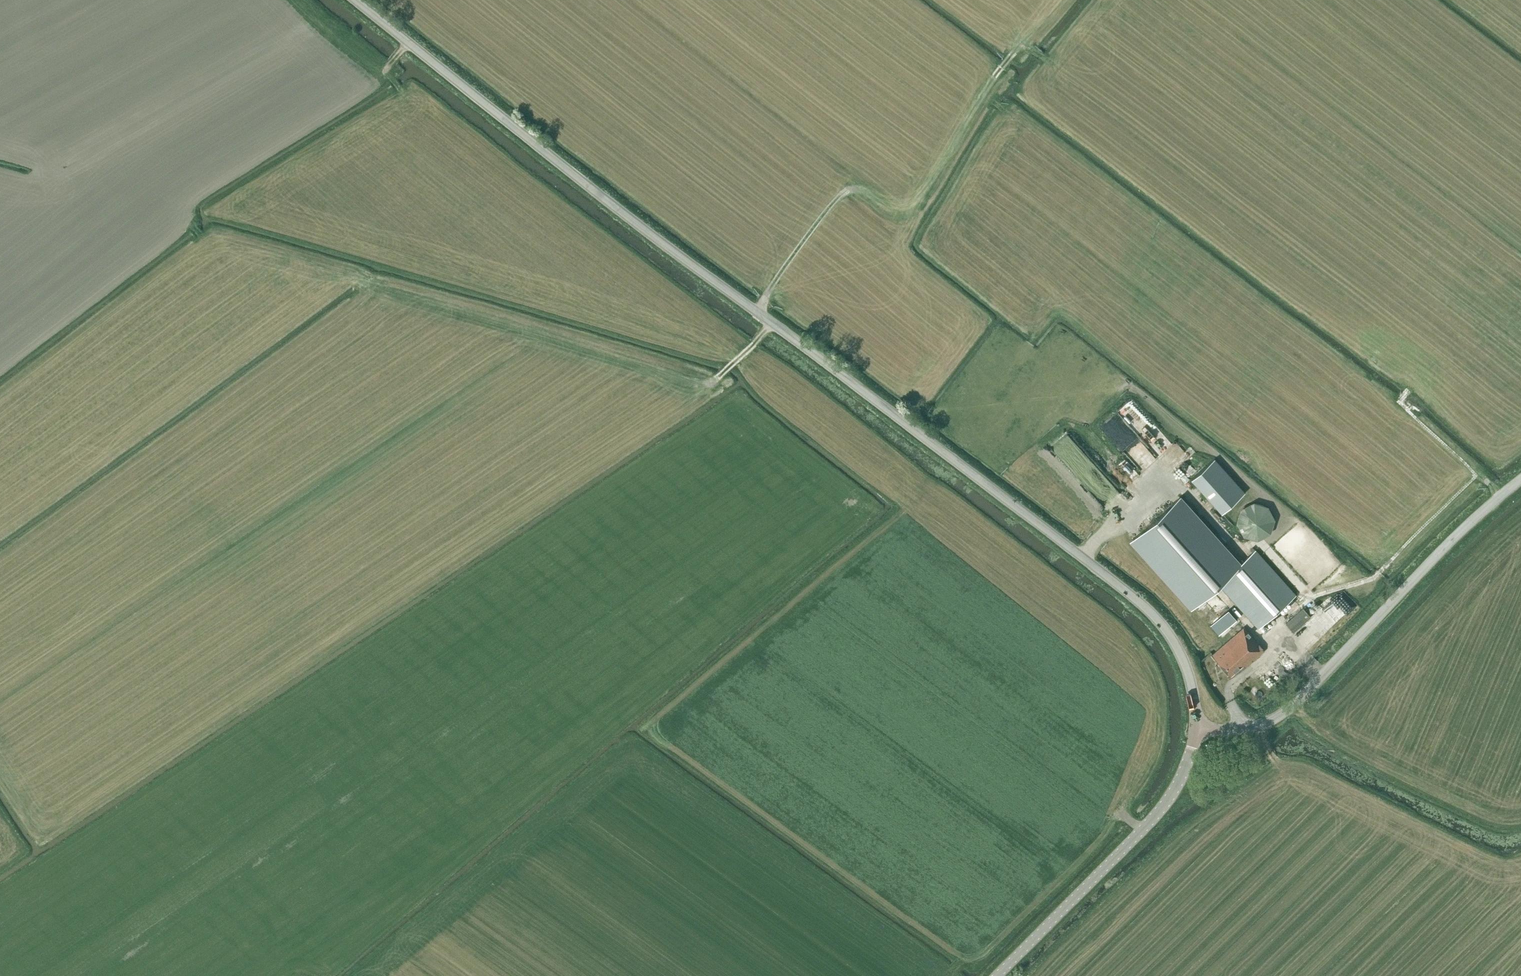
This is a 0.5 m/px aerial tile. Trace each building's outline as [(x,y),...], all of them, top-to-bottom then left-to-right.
[(1116,410),(1101,426),(1119,443),(1134,427),(1116,410)] [(1221,513),(1244,493),(1202,446),(1179,466),(1221,513)] [(1257,629),(1294,596),(1254,551),(1239,564),(1179,497),(1132,539),(1192,606),(1217,584),(1257,629)] [(1253,502),(1240,509),(1236,523),(1243,536),(1257,540),(1270,533),(1274,520),(1267,507),(1253,502)] [(1310,617),(1302,608),(1285,623),(1293,632),(1310,617)] [(1236,620),(1227,610),(1210,625),(1218,635),(1236,620)] [(1242,665),(1245,667),(1263,650),(1243,627),(1212,655),(1230,676),(1242,665)]
